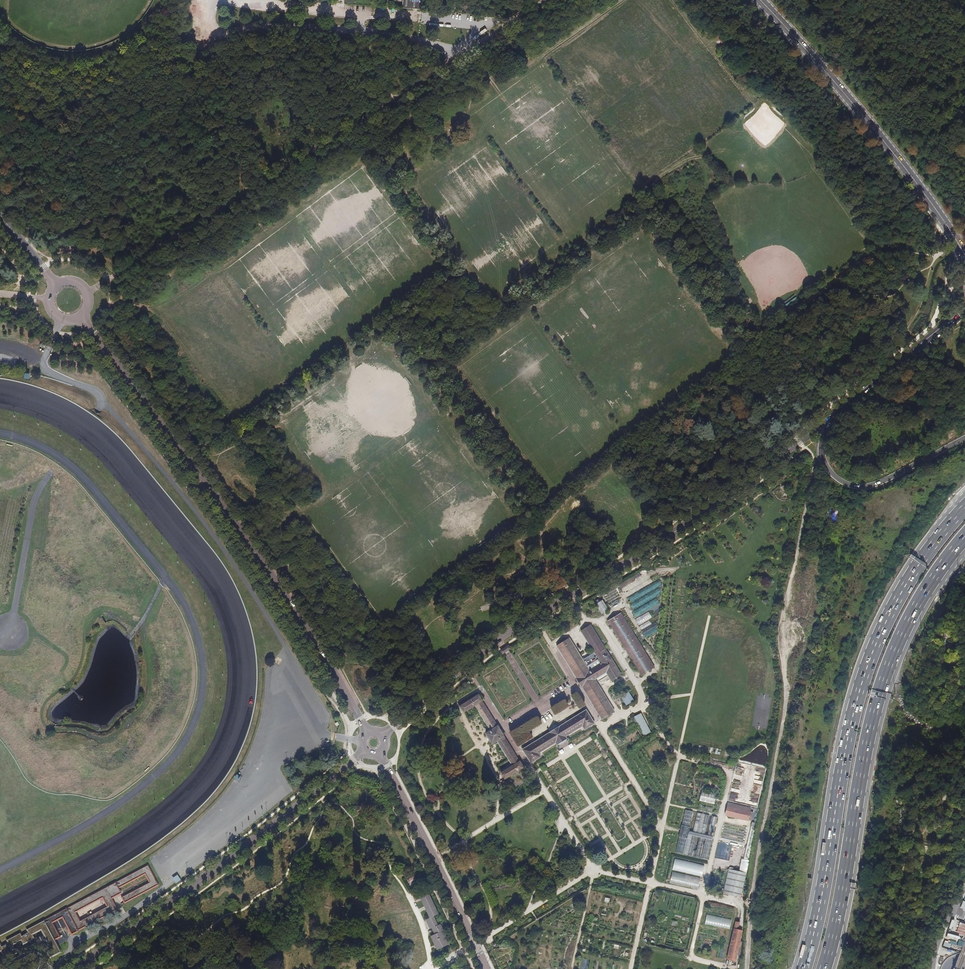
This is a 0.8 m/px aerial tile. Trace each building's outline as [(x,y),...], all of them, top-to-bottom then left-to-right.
[(421,9),(422,0),(403,0),(402,7),(421,9)] [(715,37),(723,45),(729,38),(722,31),(715,37)] [(602,515),(612,521),(617,512),(607,506),(602,515)] [(530,531),(525,535),(531,546),(537,543),(530,531)] [(523,550),(528,546),(519,538),(515,543),(523,550)] [(513,546),(509,551),(521,560),(525,555),(513,546)] [(639,573),(618,583),(623,593),(641,584),(639,580),(642,578),(639,573)] [(515,588),(508,593),(513,600),(522,594),(520,591),(518,592),(515,588)] [(593,604),(597,610),(607,605),(603,599),(593,604)] [(638,625),(652,618),(649,612),(635,619),(638,625)] [(608,621),(641,676),(654,667),(621,613),(608,621)] [(557,646),(602,719),(614,712),(594,680),(606,672),(611,680),(620,675),(605,649),(610,647),(607,643),(603,646),(590,625),(580,632),(594,654),(582,661),(569,639),(557,646)] [(646,638),(658,631),(654,625),(643,632),(646,638)] [(428,638),(431,642),(436,638),(434,634),(428,638)] [(448,657),(461,649),(458,644),(445,652),(448,657)] [(629,691),(621,697),(626,705),(634,700),(629,691)] [(501,773),(505,779),(523,767),(481,701),(482,700),(478,695),(460,706),(464,712),(475,705),(491,731),(486,734),(492,744),(497,741),(499,744),(512,766),(501,773)] [(522,749),(531,764),(541,757),(539,754),(555,743),(556,745),(565,740),(566,739),(565,737),(582,727),(584,730),(595,724),(586,709),(522,749)] [(644,736),(651,732),(641,713),(634,717),(644,736)] [(731,783),(728,799),(740,802),(741,795),(738,794),(740,785),(731,783)] [(699,801),(714,804),(717,794),(702,790),(699,801)] [(726,816),(752,822),(754,812),(750,812),(750,809),(728,804),(726,816)] [(701,858),(707,859),(717,817),(712,816),(708,835),(705,834),(709,815),(705,814),(701,833),(697,832),(701,813),(697,812),(693,831),(688,830),(693,811),(686,810),(682,825),(681,825),(679,837),(676,852),(683,854),(688,835),(692,836),(687,855),(692,856),(696,837),(699,838),(695,856),(699,858),(702,845),(704,845),(701,858)] [(675,859),(672,870),(702,876),(705,865),(675,859)] [(59,937),(52,922),(63,916),(71,933),(86,925),(117,909),(111,898),(120,893),(118,887),(120,886),(145,873),(150,882),(125,896),(122,897),(125,901),(157,884),(147,865),(103,889),(42,921),(43,923),(43,922),(53,940),(59,937)] [(672,872),(670,883),(698,889),(700,877),(672,872)] [(732,895),(741,897),(746,876),(737,874),(732,895)] [(428,890),(419,894),(429,918),(426,919),(430,929),(432,928),(435,934),(430,936),(437,950),(449,944),(442,931),(444,930),(441,924),(438,925),(434,916),(439,913),(428,890)] [(730,929),(732,919),(707,914),(705,924),(730,929)] [(728,959),(735,960),(741,929),(739,928),(740,921),(736,920),(728,959)] [(961,922),(957,932),(964,935),(964,923),(961,922)] [(32,937),(30,933),(21,938),(23,942),(32,937)] [(9,941),(10,944),(21,938),(20,935),(9,941)] [(12,948),(10,944),(1,949),(3,953),(12,948)]
